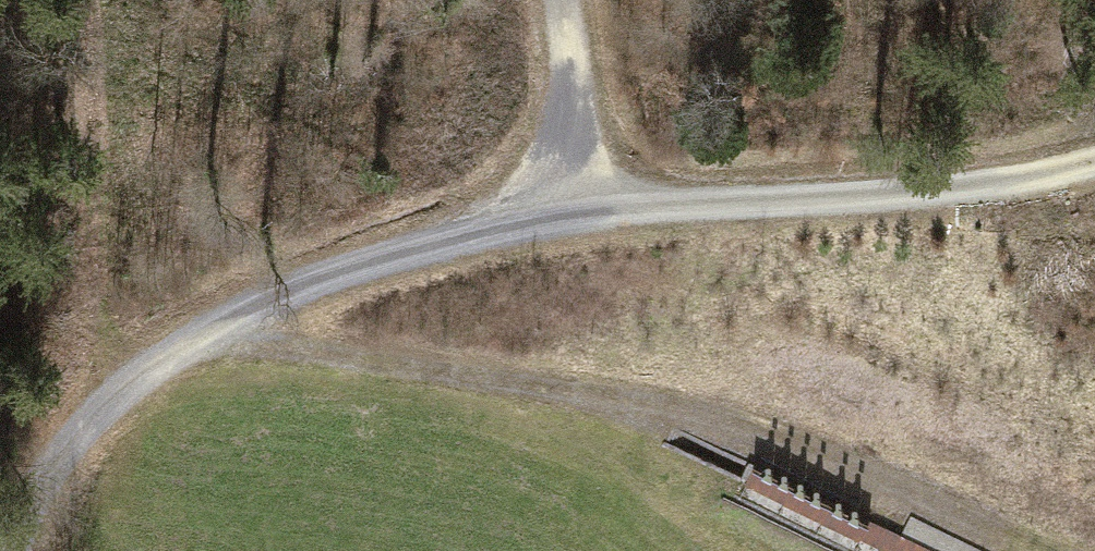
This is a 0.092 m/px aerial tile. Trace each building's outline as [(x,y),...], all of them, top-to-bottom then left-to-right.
[(742,489),(870,550),(960,550),(760,453),(742,489)]
